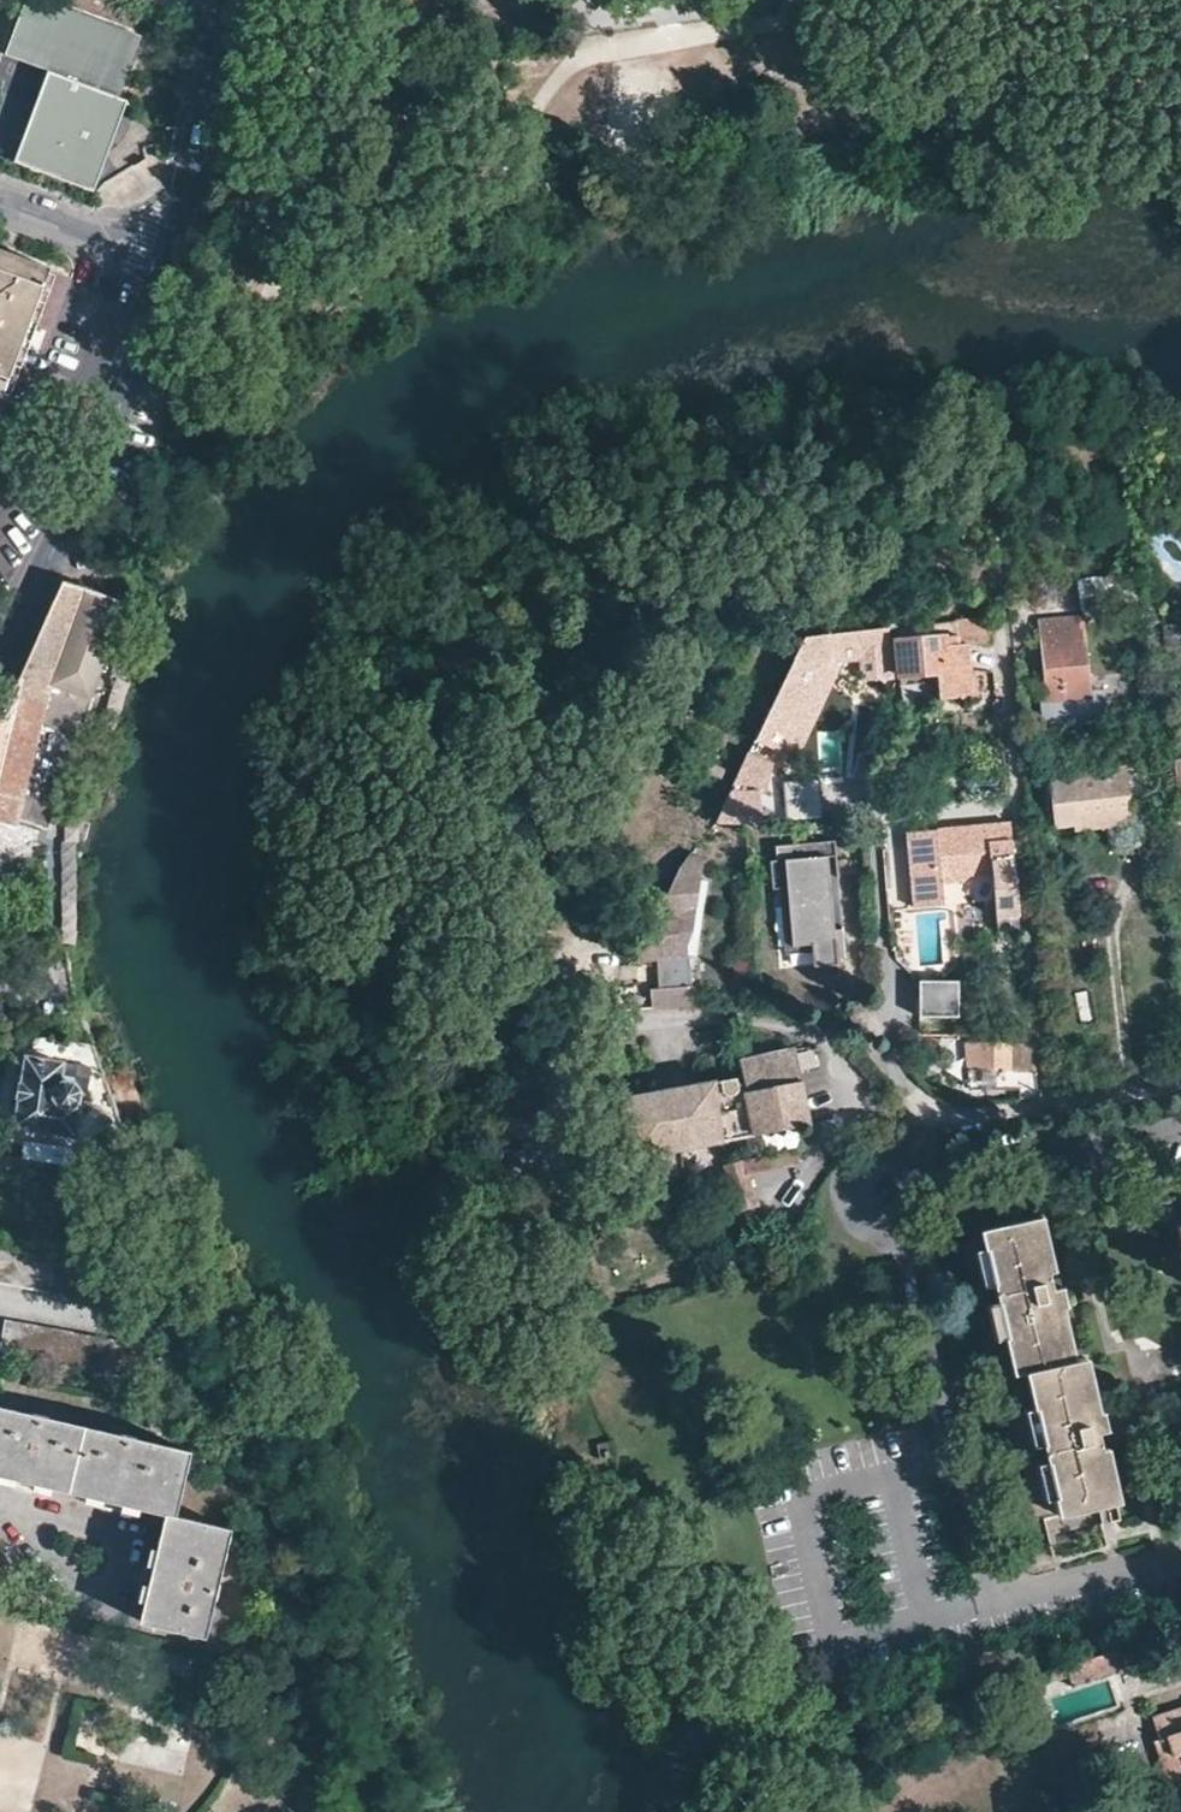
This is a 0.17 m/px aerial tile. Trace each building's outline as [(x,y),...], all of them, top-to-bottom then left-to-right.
[(47,0),(22,0),(2,51),(45,68),(115,95),(137,33),(47,0)] [(163,4),(193,13),(195,0),(164,0),(163,4)] [(91,191),(128,88),(119,85),(115,95),(45,68),(11,162),(91,191)] [(0,250),(0,392),(23,333),(48,268),(0,250)] [(1140,604),(1137,573),(1079,580),(1082,610),(1140,604)] [(18,810),(16,818),(54,829),(129,599),(89,587),(63,579),(3,713),(0,720),(0,804),(18,810)] [(940,622),(908,626),(892,627),(900,677),(931,673),(935,702),(964,699),(964,696),(974,695),(972,679),(968,672),(966,648),(992,646),(988,617),(955,620),(940,622)] [(1092,702),(1084,624),(1039,628),(1046,706),(1041,706),(1043,731),(1105,726),(1103,701),(1092,702)] [(886,678),(881,629),(808,638),(754,742),(784,758),(836,661),(861,657),(863,674),(864,681),(886,678)] [(841,677),(863,674),(861,657),(836,661),(784,758),(796,764),(841,677)] [(776,762),(750,751),(730,790),(767,791),(776,762)] [(1158,757),(1124,760),(1125,768),(1130,807),(1163,803),(1158,757)] [(1172,764),(1178,819),(1180,819),(1180,763),(1172,764)] [(1130,807),(1125,768),(1051,775),(1057,823),(1077,822),(1077,827),(1130,821),(1130,807)] [(1009,820),(907,830),(915,906),(945,903),(943,880),(967,878),(966,873),(991,870),(996,916),(1018,915),(1012,848),(1009,820)] [(829,851),(828,840),(817,841),(818,852),(829,851)] [(836,929),(829,851),(818,852),(817,841),(777,845),(778,859),(772,860),(774,893),(789,891),(794,950),(815,948),(817,971),(839,969),(839,958),(847,957),(844,928),(836,929)] [(677,876),(634,958),(655,957),(688,954),(693,954),(692,932),(699,932),(697,875),(704,863),(691,856),(677,876)] [(1018,915),(996,916),(998,931),(1020,928),(1018,915)] [(690,986),(688,954),(655,957),(657,988),(690,986)] [(616,986),(613,1009),(628,1009),(627,985),(616,986)] [(650,1008),(696,1007),(695,986),(690,986),(657,988),(650,989),(650,1008)] [(948,1001),(931,1000),(931,992),(916,992),(916,1000),(915,1025),(947,1026),(948,1001)] [(1034,1036),(1031,1036),(1016,1036),(1016,1041),(964,1042),(969,1088),(1023,1090),(1024,1097),(1040,1095),(1034,1036)] [(617,1098),(628,1160),(723,1142),(722,1141),(807,1126),(795,1065),(792,1049),(737,1060),(740,1076),(733,1077),(733,1079),(718,1083),(717,1080),(617,1098)] [(61,1061),(26,1055),(17,1122),(74,1132),(79,1103),(74,1102),(76,1100),(77,1097),(79,1092),(79,1088),(78,1083),(74,1080),(69,1079),(64,1080),(59,1083),(61,1061)] [(801,1164),(799,1150),(725,1164),(734,1210),(740,1209),(742,1223),(758,1220),(749,1173),(801,1164)] [(1060,1513),(1116,1499),(1102,1448),(1099,1450),(1093,1430),(1105,1427),(1100,1407),(1097,1408),(1083,1357),(1074,1358),(1060,1306),(1066,1305),(1061,1288),(1051,1290),(1046,1270),(1052,1268),(1038,1216),(983,1230),(1016,1372),(1026,1370),(1060,1513)] [(156,1274),(0,1245),(0,1282),(149,1310),(156,1274)] [(4,1319),(0,1338),(0,1354),(151,1383),(157,1349),(4,1319)] [(188,1452),(0,1408),(0,1473),(78,1492),(122,1503),(166,1513),(158,1551),(140,1619),(204,1635),(228,1529),(174,1515),(174,1512),(188,1452)] [(1135,1669),(1129,1648),(1063,1669),(1069,1689),(1132,1670),(1135,1669)] [(1153,1719),(1159,1742),(1166,1739),(1174,1760),(1180,1758),(1180,1709),(1153,1719)] [(99,1752),(108,1728),(86,1719),(76,1743),(99,1752)]
